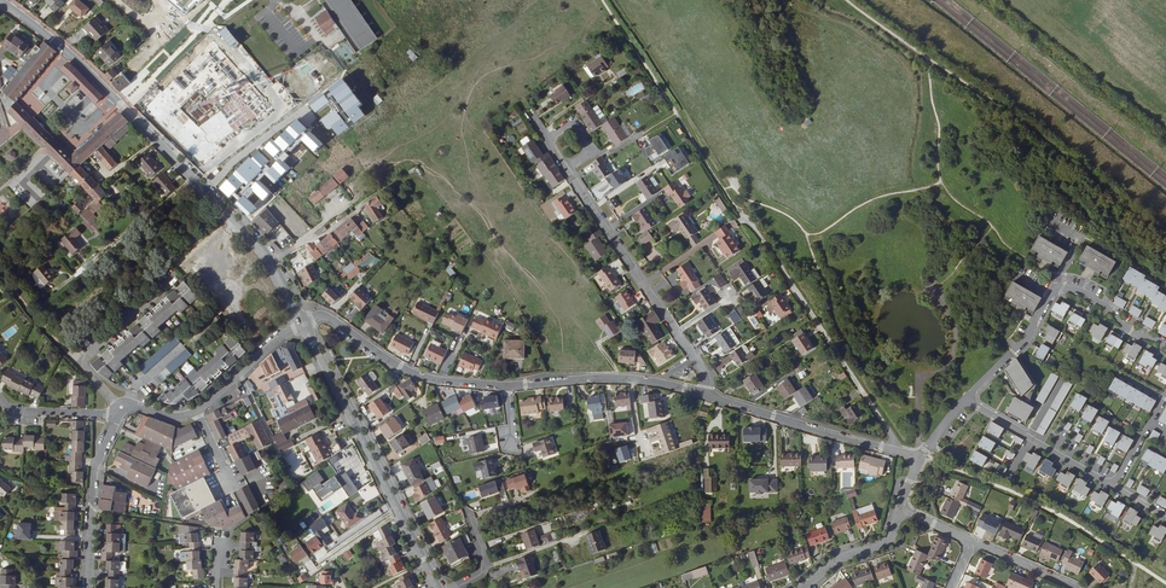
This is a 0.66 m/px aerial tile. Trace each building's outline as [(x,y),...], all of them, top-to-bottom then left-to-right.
[(53,5),(51,7),(56,11),(66,3),(63,0),(48,0),(53,5)] [(81,0),(75,0),(71,6),(83,16),(90,8),(81,0)] [(327,35),(339,27),(356,53),(377,39),(352,0),(328,0),(324,3),(328,9),(315,17),(327,35)] [(96,35),(94,37),(98,42),(110,30),(106,26),(104,28),(100,25),(103,23),(97,16),(85,27),(90,33),(92,32),(96,35)] [(13,33),(22,40),(24,38),(15,31),(13,33)] [(4,42),(5,43),(13,33),(11,32),(4,42)] [(29,55),(34,49),(22,40),(13,33),(5,43),(26,59),(29,55)] [(6,84),(4,86),(1,90),(17,102),(17,103),(18,102),(17,101),(21,96),(22,97),(23,96),(22,95),(26,91),(26,92),(28,90),(27,90),(30,86),(31,86),(32,85),(31,85),(35,80),(35,81),(37,79),(36,79),(39,75),(40,76),(41,74),(40,74),(44,70),(45,69),(45,68),(48,64),(49,64),(50,63),(49,62),(52,59),(53,59),(54,58),(53,57),(57,53),(57,54),(58,53),(46,42),(45,43),(45,44),(42,48),(38,45),(34,49),(29,55),(33,58),(31,60),(32,60),(29,64),(28,64),(27,65),(27,66),(24,69),(23,69),(22,70),(23,71),(20,75),(19,74),(18,76),(19,76),(16,80),(15,80),(14,81),(14,82),(11,86),(10,85),(10,86),(6,84)] [(121,56),(109,42),(98,52),(110,65),(121,56)] [(410,49),(406,53),(411,59),(415,55),(410,49)] [(26,59),(6,84),(10,86),(10,85),(11,86),(14,82),(14,81),(15,80),(16,80),(19,76),(18,76),(19,74),(20,75),(23,71),(22,70),(23,69),(24,69),(27,66),(27,65),(28,64),(29,64),(32,60),(31,60),(33,58),(29,55),(26,59)] [(600,75),(602,77),(607,74),(605,72),(609,70),(602,60),(587,70),(594,80),(598,77),(600,75)] [(62,70),(75,83),(79,87),(81,89),(96,104),(104,97),(94,87),(82,75),(78,72),(69,63),(62,70)] [(121,71),(116,65),(106,75),(111,80),(119,73),(120,72),(121,71)] [(619,78),(628,73),(625,68),(616,72),(619,78)] [(116,79),(112,82),(121,91),(131,83),(124,74),(122,76),(117,80),(116,79)] [(165,75),(154,86),(167,98),(177,88),(165,75)] [(342,78),(328,89),(354,124),(365,116),(358,106),(361,104),(342,78)] [(79,87),(75,83),(68,89),(73,94),(79,87)] [(632,87),(635,93),(644,89),(641,83),(632,87)] [(571,96),(562,84),(551,91),(553,93),(548,96),(554,105),(559,102),(560,104),(571,96)] [(638,101),(644,97),(641,92),(635,96),(638,101)] [(377,95),(371,100),(377,106),(382,100),(377,95)] [(142,109),(154,119),(162,109),(151,99),(142,109)] [(17,103),(17,102),(9,111),(14,116),(23,108),(18,102),(17,103)] [(601,129),(608,124),(605,118),(599,123),(590,112),(584,103),(575,109),(589,130),(586,132),(589,137),(601,129)] [(187,118),(190,114),(180,104),(176,108),(187,118)] [(597,107),(590,112),(599,123),(605,118),(597,107)] [(23,108),(14,116),(20,122),(29,114),(23,108)] [(162,116),(181,135),(192,124),(176,108),(170,114),(167,111),(162,116)] [(211,110),(200,120),(211,132),(222,122),(211,110)] [(50,152),(72,174),(81,166),(88,160),(92,157),(104,146),(115,136),(128,125),(130,123),(121,113),(97,135),(79,151),(74,156),(60,142),(50,152)] [(29,114),(20,122),(22,124),(24,127),(33,118),(31,116),(29,114)] [(24,127),(46,149),(56,139),(45,128),(41,124),(35,117),(33,118),(24,127)] [(615,149),(627,141),(613,120),(608,124),(601,129),(612,145),(615,149)] [(64,125),(57,130),(62,137),(69,131),(64,125)] [(132,130),(128,125),(115,136),(117,141),(116,142),(117,143),(132,130)] [(234,130),(227,135),(231,141),(238,136),(234,130)] [(79,151),(97,135),(95,133),(77,149),(79,151)] [(117,141),(115,136),(104,146),(108,149),(109,148),(110,149),(117,143),(116,142),(117,141)] [(224,136),(217,141),(223,148),(230,143),(224,136)] [(656,154),(659,158),(668,152),(663,145),(665,144),(660,137),(649,143),(652,147),(649,149),(654,156),(656,154)] [(50,152),(60,142),(56,139),(46,149),(50,152)] [(194,159),(199,167),(220,153),(214,144),(207,148),(202,140),(188,149),(195,159),(194,159)] [(520,149),(530,143),(529,140),(526,140),(518,145),(520,149)] [(550,159),(546,154),(543,156),(541,157),(534,148),(531,142),(530,143),(520,149),(519,150),(531,166),(535,163),(538,167),(550,159)] [(536,146),(534,148),(541,157),(543,156),(536,146)] [(97,156),(111,171),(118,164),(104,148),(96,155),(97,156)] [(649,149),(645,152),(650,158),(654,156),(649,149)] [(639,153),(646,161),(650,158),(645,152),(643,150),(639,153)] [(16,154),(12,152),(8,155),(9,159),(13,161),(17,159),(16,154)] [(674,153),(663,160),(667,165),(673,161),(676,166),(674,167),(678,174),(689,166),(682,155),(677,158),(674,153)] [(161,170),(148,154),(138,163),(151,178),(161,170)] [(93,159),(92,157),(88,160),(93,166),(97,163),(93,159)] [(550,159),(538,167),(534,170),(542,181),(544,179),(551,191),(563,183),(555,171),(557,170),(550,159)] [(603,166),(600,163),(598,161),(589,167),(593,172),(591,173),(594,178),(599,184),(609,178),(602,167),(603,166)] [(90,176),(81,166),(72,174),(75,176),(82,184),(90,176)] [(315,190),(311,193),(310,194),(311,195),(309,197),(315,205),(319,201),(349,176),(342,167),(316,191),(315,190)] [(173,182),(164,172),(153,182),(156,185),(157,184),(166,195),(176,187),(172,183),(173,182)] [(618,173),(605,182),(611,190),(612,189),(614,193),(626,185),(622,178),(618,173)] [(98,185),(90,176),(82,184),(85,187),(89,192),(90,193),(98,185)] [(635,187),(646,203),(658,196),(646,179),(635,187)] [(107,195),(98,185),(90,193),(95,199),(98,203),(99,202),(107,195)] [(681,212),(690,205),(687,201),(689,200),(686,194),(685,194),(684,196),(680,190),(678,191),(674,185),(662,193),(667,201),(669,199),(672,203),(674,202),(676,206),(681,212)] [(367,197),(377,190),(374,186),(373,186),(368,190),(364,193),(367,197)] [(79,203),(74,207),(80,214),(87,207),(93,201),(88,195),(79,203)] [(383,204),(378,196),(365,204),(376,222),(378,221),(384,216),(378,207),(383,204)] [(610,196),(602,201),(608,209),(615,204),(610,196)] [(565,221),(575,214),(566,201),(564,202),(562,198),(553,204),(565,221)] [(104,207),(99,202),(98,203),(95,199),(93,201),(87,207),(95,215),(104,207)] [(727,211),(719,199),(714,202),(723,214),(727,211)] [(120,212),(126,206),(121,202),(111,211),(113,214),(114,213),(116,215),(120,212)] [(106,225),(95,215),(87,207),(80,214),(98,231),(106,225)] [(272,207),(269,210),(274,217),(278,213),(272,207)] [(268,209),(254,223),(266,236),(271,231),(279,223),(274,217),(269,210),(268,209)] [(644,211),(631,220),(635,226),(638,225),(642,230),(645,229),(653,224),(644,211)] [(294,240),(303,234),(287,217),(286,219),(283,221),(290,228),(286,231),(294,240)] [(360,235),(363,233),(358,226),(354,220),(352,217),(344,223),(341,225),(348,234),(351,238),(355,235),(357,238),(360,235)] [(697,235),(691,228),(689,229),(684,221),(681,217),(667,226),(674,236),(678,233),(685,243),(686,242),(689,246),(692,250),(700,245),(697,241),(694,237),(697,235)] [(689,229),(691,228),(693,226),(688,218),(684,221),(689,229)] [(308,226),(302,220),(299,223),(305,229),(308,226)] [(363,233),(369,228),(364,221),(358,226),(363,233)] [(653,224),(645,229),(648,233),(649,233),(660,225),(657,221),(653,224)] [(279,223),(271,231),(274,234),(282,226),(279,223)] [(343,238),(348,234),(341,225),(337,229),(343,238)] [(725,256),(728,261),(741,253),(737,248),(739,247),(729,232),(726,227),(715,234),(719,239),(723,236),(725,239),(721,242),(717,244),(720,248),(718,249),(724,257),(725,256)] [(82,233),(78,228),(62,241),(74,255),(85,246),(78,238),(82,233)] [(340,241),(343,238),(337,229),(326,238),(334,249),(332,252),(334,254),(341,248),(337,243),(340,241)] [(600,236),(597,231),(585,239),(588,243),(582,247),(593,262),(606,254),(596,239),(600,236)] [(646,235),(636,242),(641,250),(652,243),(650,240),(646,235)] [(1068,253),(1040,237),(1032,250),(1040,254),(1038,257),(1052,264),(1053,262),(1061,266),(1068,253)] [(326,238),(322,242),(328,251),(330,249),(332,252),(334,249),(326,238)] [(320,239),(310,246),(307,247),(317,260),(321,257),(328,251),(322,242),(320,239)] [(0,243),(0,256),(3,260),(11,252),(2,241),(0,243)] [(1116,263),(1087,247),(1080,260),(1087,264),(1086,267),(1100,274),(1101,272),(1109,276),(1116,263)] [(357,266),(370,257),(367,254),(354,264),(356,267),(357,266)] [(746,288),(757,280),(743,260),(727,271),(735,282),(739,278),(746,288)] [(687,286),(693,294),(701,288),(696,280),(697,279),(694,274),(695,273),(688,262),(676,270),(682,279),(678,282),(683,289),(687,286)] [(319,278),(312,263),(301,270),(309,285),(319,278)] [(356,267),(354,264),(346,271),(348,274),(348,273),(356,267)] [(49,274),(47,271),(43,266),(35,273),(46,286),(55,278),(51,273),(49,274)] [(361,271),(357,266),(356,267),(348,273),(351,278),(361,271)] [(450,266),(445,269),(451,278),(456,274),(450,266)] [(608,271),(605,267),(596,274),(609,292),(619,285),(609,270),(608,271)] [(25,272),(21,268),(14,274),(18,278),(25,272)] [(1091,279),(1094,271),(1084,268),(1081,276),(1091,279)] [(1137,273),(1129,269),(1123,280),(1126,282),(1127,281),(1131,283),(1137,273)] [(1137,273),(1131,283),(1135,286),(1135,287),(1138,289),(1145,277),(1137,273)] [(726,286),(720,276),(713,280),(720,290),(726,286)] [(1151,284),(1143,280),(1137,291),(1140,293),(1141,292),(1145,295),(1151,284)] [(199,298),(186,282),(178,289),(180,291),(182,294),(179,296),(177,294),(175,292),(165,301),(166,303),(162,306),(161,305),(155,310),(157,312),(152,315),(151,314),(141,323),(143,325),(145,327),(142,330),(140,328),(138,325),(128,335),(129,337),(125,340),(124,339),(118,344),(119,345),(115,349),(114,348),(104,357),(106,359),(108,361),(105,363),(103,361),(101,359),(94,366),(101,373),(110,378),(114,375),(115,374),(116,374),(116,373),(117,373),(121,369),(122,368),(125,366),(122,362),(130,356),(142,344),(145,347),(147,346),(147,345),(148,345),(152,341),(151,339),(153,337),(155,338),(157,336),(158,336),(158,335),(159,335),(160,334),(162,332),(159,329),(179,311),(182,314),(186,310),(187,309),(189,308),(187,306),(190,303),(192,305),(194,303),(194,302),(195,302),(196,301),(197,300),(198,299),(199,298)] [(1014,282),(1006,295),(1014,300),(1012,302),(1025,310),(1027,307),(1034,312),(1042,298),(1014,282)] [(761,285),(760,283),(749,290),(752,294),(753,293),(760,302),(770,297),(766,291),(761,285)] [(1151,284),(1145,295),(1149,297),(1149,298),(1152,300),(1159,289),(1151,284)] [(334,291),(332,288),(323,295),(333,305),(343,296),(336,289),(334,291)] [(371,299),(358,288),(349,297),(355,302),(358,304),(357,306),(361,310),(371,299)] [(701,304),(706,312),(717,305),(712,296),(707,290),(694,298),(699,305),(701,304)] [(631,301),(625,292),(613,299),(622,313),(632,306),(630,302),(631,301)] [(1157,292),(1151,302),(1158,307),(1164,296),(1157,292)] [(785,304),(780,296),(768,304),(771,307),(769,309),(777,320),(788,312),(784,305),(785,304)] [(1117,297),(1113,304),(1118,306),(1122,299),(1117,297)] [(1122,299),(1118,306),(1123,309),(1127,302),(1122,299)] [(433,324),(438,312),(418,302),(413,311),(414,314),(420,317),(419,318),(425,321),(426,320),(433,324)] [(1056,302),(1051,310),(1056,313),(1055,315),(1062,320),(1070,306),(1062,302),(1060,305),(1056,302)] [(365,320),(371,324),(373,322),(379,314),(390,322),(393,317),(376,304),(365,320)] [(1137,308),(1133,306),(1129,312),(1133,315),(1137,308)] [(1142,311),(1137,308),(1133,315),(1138,318),(1142,311)] [(1075,309),(1067,323),(1075,327),(1076,324),(1082,327),(1086,320),(1081,317),(1083,314),(1075,309)] [(654,324),(658,320),(652,310),(635,322),(651,345),(663,337),(654,324)] [(739,310),(735,313),(742,322),(745,320),(739,310)] [(735,313),(734,311),(728,315),(735,326),(742,322),(735,313)] [(777,320),(779,323),(790,315),(788,312),(777,320)] [(379,314),(373,322),(378,325),(377,328),(383,332),(390,322),(379,314)] [(461,334),(468,320),(458,316),(457,318),(451,316),(451,317),(446,315),(442,324),(455,330),(455,331),(461,334)] [(609,339),(620,331),(617,326),(615,328),(611,321),(609,323),(604,315),(594,321),(600,329),(601,328),(603,331),(609,339)] [(709,317),(697,325),(705,337),(706,336),(709,340),(718,334),(715,330),(717,329),(709,317)] [(1151,320),(1146,317),(1142,324),(1147,327),(1151,320)] [(495,341),(502,327),(486,320),(485,323),(476,318),(471,328),(480,332),(480,333),(495,341)] [(515,325),(505,320),(503,324),(513,329),(515,325)] [(1156,322),(1151,320),(1147,327),(1152,329),(1156,322)] [(1094,324),(1089,331),(1094,334),(1093,337),(1100,341),(1108,328),(1100,324),(1099,326),(1094,324)] [(1047,335),(1045,340),(1052,344),(1055,339),(1058,341),(1062,333),(1049,325),(1044,333),(1047,335)] [(1162,326),(1158,332),(1162,335),(1165,329),(1165,328),(1162,326)] [(741,345),(731,329),(726,332),(736,348),(741,345)] [(1112,331),(1105,344),(1112,348),(1114,346),(1119,349),(1123,341),(1118,338),(1120,335),(1112,331)] [(726,332),(715,339),(726,355),(736,348),(726,332)] [(397,346),(396,348),(408,354),(413,343),(396,334),(392,344),(397,346)] [(813,350),(803,334),(793,341),(803,357),(813,350)] [(218,355),(199,372),(210,384),(213,382),(212,380),(216,376),(217,378),(220,375),(223,373),(222,371),(226,368),(227,369),(233,364),(237,360),(235,358),(233,356),(236,353),(238,356),(240,358),(243,354),(246,351),(241,346),(242,345),(234,335),(226,342),(227,344),(224,346),(223,345),(216,352),(218,355)] [(181,343),(175,337),(143,367),(148,373),(181,343)] [(524,358),(524,342),(506,342),(505,357),(524,358)] [(294,370),(302,366),(294,350),(295,343),(288,343),(282,348),(282,345),(261,364),(267,377),(268,376),(270,375),(280,370),(275,359),(286,353),(294,370)] [(666,348),(663,343),(648,353),(651,358),(654,356),(660,366),(674,356),(667,347),(666,348)] [(1123,351),(1128,354),(1126,357),(1134,362),(1143,348),(1134,343),(1132,347),(1127,344),(1123,351)] [(436,362),(440,364),(447,352),(431,344),(425,356),(437,361),(436,362)] [(1032,355),(1045,363),(1050,355),(1047,353),(1050,348),(1043,344),(1040,349),(1037,347),(1032,355)] [(633,363),(643,365),(634,352),(618,349),(616,361),(623,362),(627,363),(633,364),(633,363)] [(741,349),(740,349),(737,351),(743,359),(746,357),(745,356),(746,354),(743,349),(741,349)] [(193,356),(187,350),(155,380),(160,385),(193,356)] [(1140,363),(1148,367),(1149,365),(1153,367),(1157,360),(1153,357),(1154,354),(1147,350),(1140,363)] [(737,351),(724,359),(728,364),(730,363),(735,371),(746,363),(751,360),(748,356),(746,357),(743,359),(737,351)] [(482,361),(464,353),(459,365),(472,370),(473,368),(478,370),(482,361)] [(1005,370),(1022,396),(1033,385),(1016,359),(1005,370)] [(1165,379),(1165,366),(1161,363),(1157,371),(1162,374),(1160,376),(1165,379)] [(801,366),(795,370),(801,379),(807,375),(801,366)] [(20,392),(20,391),(26,381),(16,376),(17,375),(8,370),(2,381),(11,386),(11,387),(20,392)] [(187,396),(190,399),(195,396),(200,393),(198,391),(196,389),(199,387),(201,389),(203,391),(206,388),(210,384),(199,372),(196,370),(189,376),(190,377),(187,379),(186,378),(168,395),(165,393),(159,399),(174,404),(179,403),(182,400),(187,396)] [(367,373),(372,381),(375,378),(376,376),(372,371),(370,371),(367,373)] [(1059,376),(1051,372),(1036,400),(1043,404),(1059,376)] [(367,373),(355,381),(363,392),(365,391),(367,394),(377,388),(372,381),(367,373)] [(763,386),(755,375),(743,382),(751,394),(763,386)] [(841,383),(846,379),(844,375),(838,379),(841,383)] [(1119,380),(1116,378),(1110,388),(1118,392),(1124,383),(1119,380)] [(398,387),(409,405),(415,401),(413,398),(420,394),(415,387),(410,379),(398,387)] [(40,399),(45,388),(36,384),(36,385),(26,380),(26,381),(20,391),(30,396),(30,395),(40,399)] [(1046,430),(1072,384),(1065,380),(1039,425),(1046,430)] [(86,397),(87,387),(83,387),(83,382),(75,381),(75,396),(73,396),(73,401),(73,407),(85,407),(85,397),(86,397)] [(289,387),(286,381),(275,386),(277,390),(284,403),(293,399),(292,399),(290,393),(288,390),(287,388),(289,387)] [(786,400),(794,395),(795,395),(787,383),(778,389),(786,400)] [(1127,384),(1124,383),(1118,392),(1126,397),(1132,387),(1127,384)] [(232,389),(236,395),(241,390),(236,385),(232,389)] [(393,387),(386,392),(389,396),(392,394),(397,401),(401,399),(396,391),(393,387)] [(1135,389),(1132,387),(1126,397),(1135,402),(1140,392),(1135,389)] [(803,408),(812,402),(813,401),(812,400),(806,391),(804,388),(795,395),(794,395),(803,408)] [(810,389),(806,391),(812,400),(816,397),(810,389)] [(1143,393),(1140,392),(1135,402),(1143,406),(1148,397),(1143,393)] [(615,394),(614,395),(616,408),(631,405),(630,393),(622,394),(620,395),(618,394),(615,394)] [(656,393),(642,395),(643,403),(648,402),(650,417),(665,415),(662,400),(657,400),(656,393)] [(461,396),(457,398),(461,407),(463,412),(475,406),(469,394),(462,398),(461,396)] [(606,402),(605,394),(600,394),(600,395),(597,395),(598,399),(595,399),(591,396),(588,401),(588,405),(589,411),(593,411),(593,414),(603,412),(602,408),(604,407),(603,405),(602,405),(602,403),(606,402)] [(1081,396),(1078,394),(1072,405),(1081,410),(1087,399),(1082,395),(1081,396)] [(446,400),(441,402),(447,414),(461,407),(455,395),(451,397),(450,399),(447,400),(446,400)] [(479,401),(481,409),(498,406),(496,395),(483,397),(484,400),(479,401)] [(380,396),(368,404),(377,418),(389,410),(380,396)] [(546,407),(544,398),(541,399),(541,397),(536,398),(536,399),(528,401),(520,402),(522,416),(538,413),(538,411),(543,410),(542,408),(546,407)] [(1015,397),(1007,411),(1026,422),(1034,408),(1015,397)] [(1151,398),(1148,397),(1143,406),(1151,411),(1156,401),(1151,398)] [(555,398),(549,399),(551,411),(564,410),(563,398),(555,399),(555,398)] [(276,419),(308,403),(305,399),(282,409),(280,405),(270,410),(275,420),(276,419)] [(240,404),(238,401),(207,416),(217,436),(219,440),(229,436),(221,418),(224,416),(226,420),(232,417),(230,413),(236,410),(234,407),(240,404)] [(273,435),(281,450),(294,443),(291,437),(287,439),(283,431),(314,415),(308,403),(276,419),(282,431),(273,435)] [(444,417),(437,404),(422,411),(425,417),(422,418),(425,426),(444,417)] [(848,421),(851,425),(863,417),(855,405),(846,411),(844,409),(839,412),(846,422),(848,421)] [(1093,408),(1089,406),(1083,417),(1092,422),(1098,410),(1093,407),(1093,408)] [(709,410),(701,408),(700,411),(700,416),(707,418),(709,410)] [(807,414),(804,409),(799,413),(802,417),(807,414)] [(377,423),(373,416),(368,419),(371,426),(377,423)] [(172,450),(176,427),(149,417),(141,436),(145,437),(162,445),(172,450)] [(392,417),(379,426),(387,439),(400,429),(392,417)] [(1104,419),(1100,417),(1094,428),(1103,433),(1109,422),(1104,419)] [(258,451),(271,444),(260,420),(229,436),(226,437),(230,446),(227,448),(230,454),(232,454),(236,462),(247,456),(239,442),(251,436),(258,451)] [(85,442),(85,432),(84,432),(84,422),(72,421),(72,427),(72,432),(74,432),(74,442),(85,442)] [(629,421),(609,424),(611,438),(621,436),(629,434),(628,427),(630,427),(629,421)] [(668,421),(654,424),(661,452),(675,449),(668,421)] [(992,422),(989,428),(987,431),(999,437),(1004,428),(992,422)] [(1073,425),(1068,422),(1064,429),(1068,432),(1073,425)] [(199,437),(192,424),(182,429),(176,427),(172,450),(199,437)] [(1046,430),(1039,425),(1036,431),(1043,435),(1046,430)] [(744,428),(744,442),(767,442),(767,430),(761,430),(761,428),(756,428),(749,428),(744,428)] [(1115,430),(1112,428),(1105,439),(1114,445),(1121,433),(1115,430)] [(1160,434),(1153,430),(1150,434),(1158,439),(1160,434)] [(418,438),(422,444),(430,439),(429,437),(426,431),(418,438)] [(323,441),(318,432),(305,438),(317,462),(313,464),(315,469),(327,461),(327,460),(332,457),(340,451),(336,442),(331,445),(329,446),(330,448),(329,448),(327,449),(323,441)] [(401,433),(390,442),(398,454),(410,446),(401,433)] [(730,447),(730,434),(709,435),(710,448),(730,447)] [(1083,436),(1079,434),(1075,440),(1079,443),(1083,436)] [(1158,439),(1150,434),(1148,439),(1155,443),(1158,439)] [(479,435),(467,438),(471,454),(483,451),(479,435)] [(1016,435),(1013,440),(1021,445),(1024,440),(1016,435)] [(45,451),(46,441),(46,438),(36,438),(36,436),(25,436),(25,440),(25,447),(35,448),(35,450),(41,450),(45,451)] [(444,436),(432,437),(433,444),(444,443),(444,436)] [(984,436),(981,442),(979,445),(991,452),(996,443),(984,436)] [(1128,438),(1125,436),(1118,447),(1127,452),(1134,441),(1128,437),(1128,438)] [(160,450),(162,445),(145,437),(142,442),(159,450),(160,450)] [(15,452),(25,452),(25,447),(25,440),(15,439),(15,438),(5,438),(4,451),(15,451),(15,452)] [(549,438),(533,443),(536,452),(541,450),(544,458),(554,454),(549,438)] [(125,441),(120,452),(156,468),(160,458),(157,456),(159,450),(142,442),(139,441),(136,447),(125,441)] [(85,452),(85,442),(74,442),(73,452),(71,452),(71,457),(66,457),(66,460),(66,462),(71,462),(83,462),(83,452),(85,452)] [(626,444),(615,448),(619,462),(630,458),(626,444)] [(1094,448),(1090,445),(1086,452),(1090,455),(1094,448)] [(1155,453),(1147,448),(1141,459),(1149,464),(1155,453)] [(178,490),(204,478),(210,474),(205,462),(200,450),(170,465),(169,474),(168,483),(175,484),(178,490)] [(1007,450),(1004,455),(1013,459),(1015,454),(1007,450)] [(987,458),(976,451),(973,456),(973,457),(971,460),(982,466),(987,458)] [(156,468),(120,452),(116,460),(125,465),(124,469),(131,472),(129,477),(149,486),(157,468),(156,468)] [(1026,465),(1034,470),(1041,457),(1034,453),(1032,455),(1027,452),(1023,460),(1028,463),(1026,465)] [(338,453),(329,459),(333,465),(342,459),(338,453)] [(803,465),(802,454),(795,454),(795,455),(787,455),(787,454),(781,453),(781,466),(803,465)] [(1163,457),(1155,453),(1149,464),(1152,466),(1153,466),(1157,468),(1163,457)] [(854,467),(854,454),(846,454),(846,456),(841,456),(836,456),(836,467),(854,467)] [(236,462),(243,475),(255,469),(248,455),(247,456),(236,462)] [(870,459),(870,458),(863,456),(860,468),(869,470),(868,473),(877,476),(878,474),(882,475),(886,462),(880,461),(880,462),(870,459)] [(1106,459),(1101,456),(1097,463),(1102,466),(1106,459)] [(815,459),(815,457),(808,457),(809,472),(827,472),(827,459),(820,459),(815,459)] [(1163,457),(1157,468),(1161,470),(1160,471),(1164,473),(1165,470),(1165,459),(1163,457)] [(401,464),(411,485),(413,484),(423,479),(419,472),(413,458),(401,464)] [(493,458),(480,461),(483,478),(497,474),(493,458)] [(1053,464),(1045,459),(1038,473),(1046,477),(1047,475),(1052,477),(1057,470),(1052,467),(1053,464)] [(434,474),(443,471),(439,461),(430,464),(434,474)] [(83,472),(83,462),(71,462),(71,472),(73,472),(73,482),(84,482),(84,472),(83,472)] [(999,464),(996,469),(1004,474),(1007,469),(999,464)] [(1119,466),(1114,464),(1110,471),(1115,473),(1119,466)] [(717,470),(706,470),(706,478),(708,478),(709,493),(720,493),(720,477),(717,478),(717,470)] [(317,493),(321,499),(322,499),(324,502),(336,493),(337,493),(345,488),(351,497),(360,491),(347,473),(339,479),(337,476),(324,486),(321,481),(323,480),(322,478),(323,477),(319,471),(303,482),(310,491),(314,488),(318,493),(317,493)] [(1067,489),(1075,476),(1067,472),(1066,475),(1061,472),(1056,480),(1061,482),(1060,485),(1067,489)] [(509,489),(517,486),(518,488),(522,486),(524,492),(531,490),(525,474),(506,480),(509,489)] [(182,519),(203,509),(216,502),(204,478),(178,490),(170,495),(182,519)] [(0,479),(0,494),(4,498),(12,489),(0,479)] [(414,497),(416,502),(431,492),(427,483),(427,482),(425,483),(423,479),(413,484),(415,488),(413,488),(416,493),(417,496),(414,497)] [(437,484),(439,487),(447,482),(444,479),(437,484)] [(778,491),(778,479),(750,479),(750,491),(756,491),(756,492),(763,492),(763,491),(778,491)] [(1086,497),(1090,489),(1086,486),(1087,483),(1079,479),(1072,492),(1079,496),(1081,494),(1086,497)] [(1134,482),(1130,479),(1126,486),(1130,489),(1134,482)] [(496,480),(479,486),(483,497),(500,491),(500,492),(505,490),(502,482),(497,484),(496,480)] [(285,481),(279,483),(281,489),(287,486),(285,481)] [(427,483),(431,492),(435,490),(431,481),(427,483)] [(951,499),(959,503),(967,506),(969,502),(963,498),(968,486),(959,482),(951,499)] [(105,485),(101,510),(125,513),(126,504),(125,504),(126,494),(118,492),(119,487),(105,485)] [(1145,488),(1141,485),(1137,492),(1141,495),(1145,488)] [(250,515),(259,508),(248,487),(238,491),(250,515)] [(1150,491),(1145,488),(1141,495),(1146,497),(1150,491)] [(845,489),(831,489),(831,497),(845,492),(846,492),(845,489)] [(856,495),(854,489),(846,492),(845,492),(848,499),(856,495)] [(1102,509),(1109,496),(1101,491),(1099,494),(1095,492),(1090,499),(1096,502),(1094,505),(1102,509)] [(66,503),(66,507),(76,507),(77,494),(63,493),(62,503),(66,503)] [(1165,499),(1160,496),(1156,503),(1161,506),(1165,499)] [(434,497),(422,503),(429,518),(442,512),(434,497)] [(951,499),(948,497),(941,512),(953,517),(959,503),(951,499)] [(229,512),(240,506),(239,504),(228,510),(223,499),(221,500),(226,511),(229,512)] [(230,529),(246,517),(240,506),(229,512),(226,511),(221,500),(216,502),(203,509),(208,518),(212,526),(230,529)] [(1016,503),(1011,501),(1007,510),(1012,512),(1016,503)] [(1118,519),(1126,506),(1118,501),(1117,504),(1112,501),(1107,509),(1112,512),(1110,514),(1118,519)] [(349,505),(339,512),(350,528),(363,519),(359,513),(356,515),(349,505)] [(872,505),(857,511),(857,513),(859,516),(874,511),(872,505)] [(76,507),(66,507),(66,512),(62,512),(62,521),(74,521),(75,512),(76,512),(76,507)] [(704,522),(704,524),(713,524),(713,507),(703,507),(704,522)] [(1137,526),(1141,518),(1136,515),(1138,513),(1130,508),(1122,521),(1130,526),(1132,523),(1137,526)] [(204,511),(203,509),(186,518),(187,520),(204,511)] [(853,514),(858,529),(863,528),(862,526),(878,521),(874,511),(859,516),(857,513),(853,514)] [(1001,523),(979,513),(974,524),(996,534),(1001,523)] [(306,521),(309,526),(315,522),(312,517),(306,521)] [(325,548),(331,544),(321,531),(328,526),(322,517),(315,522),(309,526),(317,536),(324,547),(325,548)] [(212,526),(208,518),(206,519),(207,522),(191,520),(191,523),(212,526)] [(440,543),(450,536),(441,518),(429,524),(432,530),(433,530),(434,529),(439,538),(437,539),(440,543)] [(842,531),(846,529),(850,527),(847,518),(831,523),(835,535),(842,532),(842,531)] [(61,530),(65,530),(65,534),(75,535),(75,530),(74,530),(74,521),(62,521),(61,530)] [(1020,539),(1024,530),(1006,521),(999,536),(1008,540),(1010,535),(1020,539)] [(15,539),(31,539),(31,533),(27,533),(28,529),(29,523),(16,523),(15,539)] [(108,534),(107,543),(120,543),(127,543),(127,534),(121,534),(117,534),(117,525),(110,525),(107,524),(107,533),(108,534)] [(393,535),(388,524),(379,529),(384,539),(377,543),(381,551),(393,545),(396,544),(392,535),(393,535)] [(191,547),(201,546),(201,541),(199,541),(199,533),(200,533),(200,527),(181,525),(181,535),(182,543),(191,542),(191,547)] [(1165,529),(1165,528),(1160,525),(1159,528),(1154,526),(1149,533),(1154,536),(1153,539),(1158,542),(1165,529)] [(825,528),(807,534),(811,546),(829,540),(825,528)] [(240,545),(251,546),(251,541),(255,542),(255,533),(242,532),(242,541),(241,541),(240,545)] [(335,532),(329,536),(332,541),(338,537),(335,532)] [(512,537),(518,553),(531,548),(526,532),(512,537)] [(1042,540),(1033,536),(1028,533),(1022,546),(1027,548),(1027,547),(1037,551),(1043,540),(1042,540)] [(590,534),(577,538),(581,549),(580,550),(582,557),(598,552),(595,544),(594,545),(590,534)] [(306,544),(313,555),(324,547),(317,536),(306,544)] [(460,537),(443,545),(452,562),(461,558),(463,563),(470,560),(460,537)] [(929,556),(940,561),(948,542),(936,537),(934,543),(935,543),(933,548),(929,556)] [(75,550),(75,541),(61,541),(61,550),(64,550),(63,559),(74,559),(78,560),(78,550),(75,550)] [(1064,550),(1046,541),(1039,556),(1052,562),(1053,560),(1058,562),(1064,550)] [(107,543),(106,542),(105,552),(102,552),(102,560),(102,561),(107,561),(112,561),(113,552),(120,552),(120,543),(107,543)] [(241,560),(249,560),(254,560),(254,551),(250,550),(251,546),(240,545),(240,550),(241,550),(241,560)] [(393,545),(381,551),(385,559),(389,557),(391,561),(400,557),(398,552),(397,553),(393,545)] [(202,551),(201,546),(191,547),(191,551),(188,552),(189,561),(201,560),(200,551),(202,551)] [(308,556),(301,546),(290,554),(296,564),(308,556)] [(806,558),(810,557),(807,548),(803,550),(802,548),(786,553),(790,565),(806,559),(806,558)] [(346,559),(353,554),(349,549),(342,554),(346,559)] [(1073,552),(1068,550),(1068,552),(1064,558),(1064,560),(1068,562),(1066,566),(1065,568),(1079,574),(1084,562),(1071,556),(1073,552)] [(754,551),(749,553),(753,567),(759,566),(754,551)] [(916,559),(914,557),(908,571),(918,576),(920,577),(929,556),(919,551),(916,559)] [(400,557),(391,561),(393,565),(389,567),(393,575),(406,569),(400,557)] [(61,573),(70,573),(71,569),(73,569),(74,559),(63,559),(61,559),(61,573)] [(234,573),(248,573),(249,560),(241,560),(236,559),(236,568),(234,568),(234,573)] [(521,559),(507,564),(511,574),(514,573),(517,581),(528,577),(521,559)] [(992,564),(981,559),(975,573),(986,578),(992,564)] [(202,560),(201,560),(189,561),(189,570),(194,570),(195,579),(205,578),(204,569),(203,569),(202,560)] [(112,561),(107,561),(107,570),(110,570),(110,575),(120,575),(120,561),(112,561)] [(770,581),(789,575),(785,562),(766,569),(770,581)] [(891,575),(887,563),(873,567),(878,580),(891,575)] [(1110,575),(1098,564),(1090,573),(1101,583),(1110,575)] [(709,574),(707,566),(693,571),(695,578),(709,574)] [(874,580),(870,568),(851,575),(855,586),(874,580)] [(2,587),(15,587),(15,575),(11,575),(11,569),(2,569),(1,584),(2,584),(2,587)] [(322,574),(321,583),(335,584),(335,579),(332,579),(332,571),(324,571),(324,575),(322,574)] [(1012,572),(1007,584),(1014,587),(1032,587),(1034,582),(1012,572)] [(56,586),(62,587),(73,587),(73,578),(70,577),(70,573),(61,573),(60,577),(57,577),(56,586)] [(248,587),(248,573),(234,573),(234,577),(235,577),(235,587),(248,587)] [(414,586),(410,578),(411,577),(408,573),(399,578),(401,582),(398,583),(400,587),(410,587),(414,586)] [(107,587),(119,587),(120,575),(110,575),(109,579),(107,579),(107,587)] [(304,575),(297,580),(300,584),(307,579),(304,575)] [(934,583),(920,577),(918,576),(916,580),(923,584),(921,587),(932,587),(933,587),(934,583)] [(846,578),(833,587),(853,587),(846,578)]
